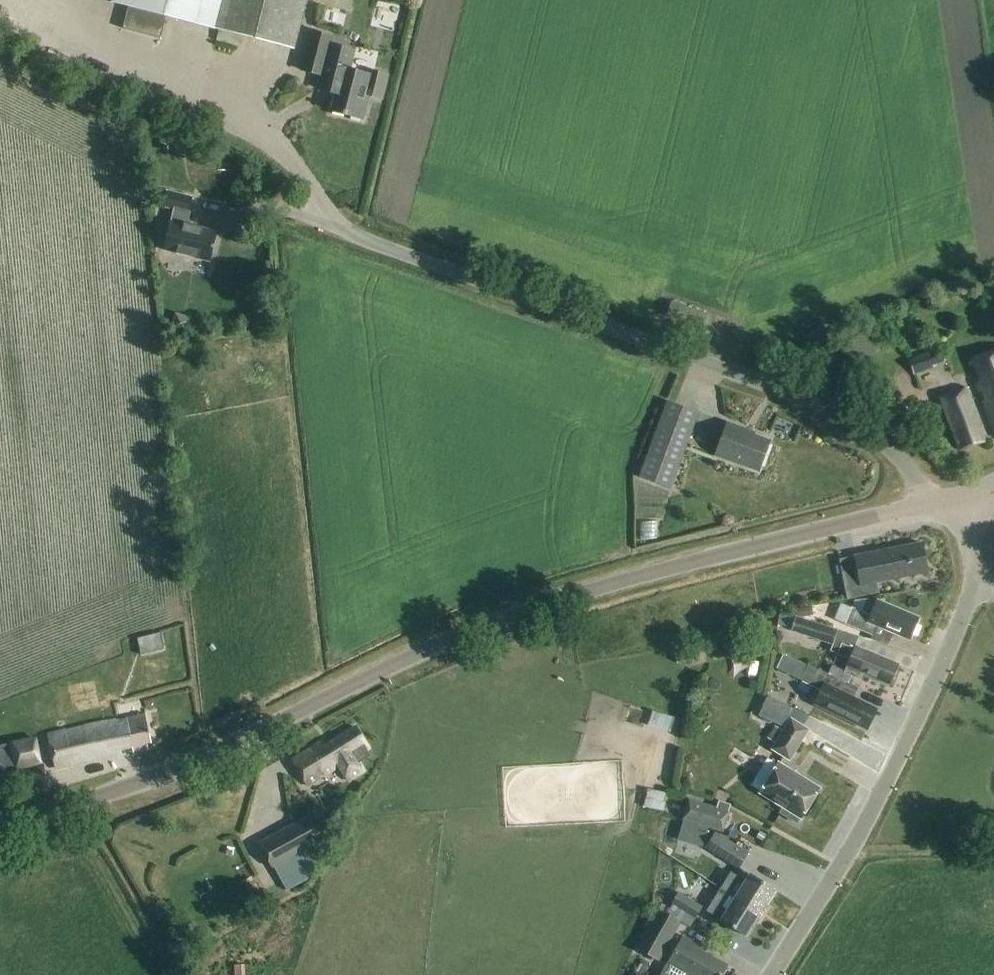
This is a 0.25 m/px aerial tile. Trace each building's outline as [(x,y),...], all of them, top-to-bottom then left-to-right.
[(292,49),(304,0),(113,0),(113,3),(214,29),(292,49)] [(161,39),(167,17),(129,7),(123,28),(161,39)] [(353,50),(328,43),(330,35),(312,31),(302,71),(320,76),(317,90),(334,95),(330,110),(361,118),(367,96),(383,100),(389,75),(373,71),(372,75),(348,69),(353,50)] [(208,262),(215,233),(184,225),(191,198),(165,192),(161,207),(173,210),(162,250),(208,262)] [(172,278),(175,267),(156,262),(153,272),(172,278)] [(703,330),(708,316),(675,305),(670,319),(703,330)] [(915,375),(946,363),(941,349),(910,361),(915,375)] [(973,361),(982,386),(977,388),(993,434),(993,353),(973,361)] [(960,453),(987,443),(967,387),(940,397),(960,453)] [(673,489),(700,413),(667,401),(640,477),(673,489)] [(758,471),(769,440),(743,431),(744,428),(726,422),(714,455),(758,471)] [(928,574),(922,546),(904,549),(905,553),(892,555),(891,551),(856,558),(861,587),(928,574)] [(815,609),(828,614),(836,593),(823,587),(815,609)] [(916,622),(876,604),(877,602),(869,598),(855,601),(852,608),(844,625),(870,637),(875,626),(908,640),(916,622)] [(812,607),(792,610),(793,616),(799,618),(813,616),(812,607)] [(792,629),(795,618),(779,612),(777,625),(792,629)] [(837,631),(795,618),(792,629),(833,643),(837,631)] [(143,655),(165,649),(162,633),(139,639),(143,655)] [(837,655),(850,660),(844,673),(862,680),(864,674),(890,685),(899,665),(843,641),(837,655)] [(868,729),(877,711),(842,694),(846,685),(847,683),(827,673),(809,666),(801,681),(822,690),(816,703),(829,709),(868,729)] [(775,690),(786,675),(777,669),(766,683),(775,690)] [(151,747),(144,717),(128,721),(128,724),(122,725),(121,722),(46,738),(53,772),(121,757),(120,753),(130,751),(131,755),(145,752),(144,748),(151,747)] [(775,726),(767,739),(776,744),(772,750),(791,762),(810,730),(791,718),(784,731),(775,726)] [(706,722),(696,730),(699,734),(709,726),(706,722)] [(323,740),(307,751),(291,761),(308,788),(322,779),(319,776),(322,774),(322,775),(337,765),(346,780),(361,770),(352,755),(366,746),(354,727),(326,745),(323,740)] [(45,764),(40,737),(0,745),(0,764),(1,772),(45,764)] [(801,819),(820,788),(778,763),(759,794),(783,808),(780,813),(796,823),(799,818),(801,819)] [(13,799),(50,792),(46,768),(8,775),(13,799)] [(648,789),(644,807),(663,811),(667,793),(648,789)] [(610,813),(625,814),(626,796),(611,795),(610,813)] [(724,833),(731,812),(690,800),(683,820),(724,833)] [(272,870),(324,841),(310,816),(258,845),(272,870)] [(739,870),(750,855),(716,833),(706,849),(739,870)] [(727,892),(762,914),(776,891),(750,876),(742,889),(732,883),(727,892)] [(703,924),(711,912),(679,892),(672,904),(703,924)] [(749,937),(762,914),(727,892),(722,901),(732,907),(724,922),(749,937)] [(670,934),(677,922),(658,911),(646,932),(659,939),(663,930),(670,934)] [(727,966),(701,951),(703,948),(683,936),(667,964),(661,974),(663,974),(721,974),(727,966)]
